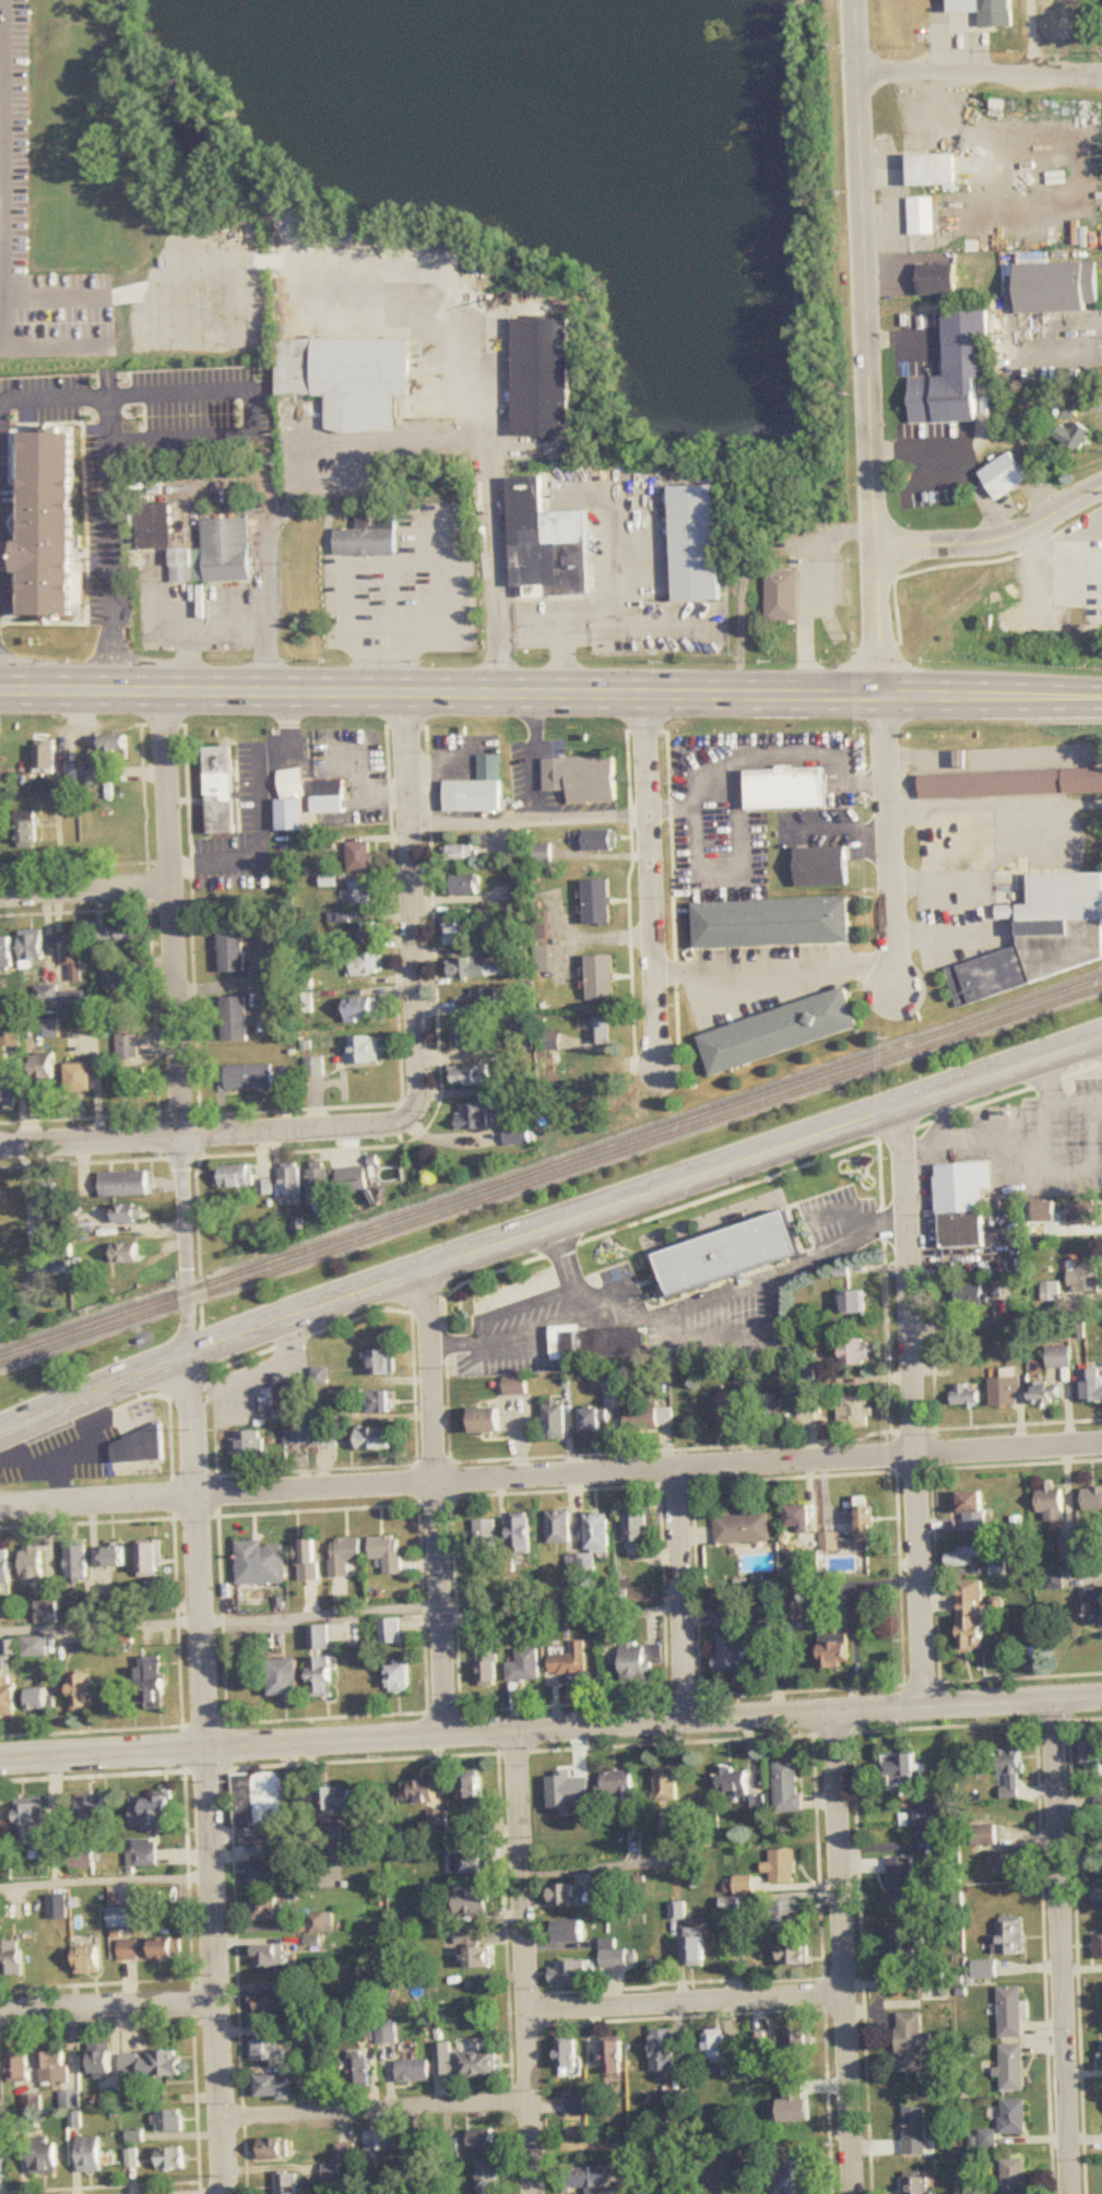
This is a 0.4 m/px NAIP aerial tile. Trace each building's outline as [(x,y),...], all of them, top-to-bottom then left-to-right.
[(981,14),(981,28),(1012,28),(1012,0),(950,0),(950,14),(981,14)] [(957,154),(911,154),(911,187),(958,186),(957,154)] [(935,198),(910,198),(910,235),(935,235),(935,198)] [(1089,311),(1089,304),(1099,304),(1099,262),(1018,263),(1018,312),(1089,311)] [(957,295),(957,264),(920,264),(920,295),(957,295)] [(911,379),(912,424),(979,423),(979,378),(992,378),(991,310),(945,311),(946,378),(911,379)] [(571,320),(516,319),(514,437),(571,438),(571,320)] [(398,431),(398,396),(412,396),(412,337),(279,337),(279,396),(328,396),(328,431),(398,431)] [(1063,425),(1054,437),(1078,454),(1092,432),(1078,423),(1071,431),(1063,425)] [(25,431),(24,543),(0,543),(0,570),(24,570),(24,615),(74,615),(76,431),(25,431)] [(1030,478),(1010,452),(980,475),(998,501),(1030,478)] [(721,601),(718,485),(672,486),(675,602),(721,601)] [(514,588),(528,588),(528,597),(592,595),(589,511),(544,512),(543,488),(510,489),(514,588)] [(250,519),(203,520),(203,549),(173,550),(171,505),(139,505),(140,549),(171,549),(173,583),(252,581),(250,519)] [(398,514),(358,514),(358,530),(336,530),(336,556),(398,556),(398,514)] [(767,570),(767,620),(798,620),(798,570),(767,570)] [(105,784),(105,760),(120,760),(120,749),(129,749),(129,735),(102,736),(102,745),(88,745),(90,784),(105,784)] [(36,771),(56,771),(56,740),(36,740),(36,771)] [(206,747),(209,834),(236,833),(234,746),(206,747)] [(447,811),(501,811),(501,756),(478,756),(478,781),(446,781),(447,811)] [(544,758),(544,792),(568,791),(569,803),(616,802),(616,757),(544,758)] [(749,809),(826,808),(826,769),(748,770),(749,809)] [(920,774),(921,797),(1101,793),(1101,769),(920,774)] [(305,830),(304,770),(279,771),(280,799),(277,799),(277,831),(305,830)] [(313,814),(345,814),(344,781),(313,782),(313,814)] [(16,849),(37,849),(37,811),(16,811),(16,849)] [(618,851),(618,831),(576,831),(576,851),(618,851)] [(372,871),(372,842),(348,842),(348,871),(372,871)] [(443,845),(443,863),(472,863),(472,845),(443,845)] [(534,845),(534,862),(550,862),(550,845),(534,845)] [(797,847),(797,888),(848,887),(848,847),(797,847)] [(1092,867),(1029,883),(1033,900),(996,910),(999,921),(1015,917),(1023,947),(945,968),(955,1004),(1101,964),(1101,903),(1092,867)] [(479,875),(448,875),(448,894),(479,894),(479,875)] [(613,925),(613,879),(586,879),(586,925),(613,925)] [(374,905),(374,881),(349,881),(349,905),(374,905)] [(696,902),(697,948),(851,945),(851,899),(696,902)] [(352,944),(380,944),(380,923),(352,923),(352,944)] [(446,923),(446,944),(476,944),(475,923),(446,923)] [(137,942),(137,927),(95,928),(96,944),(137,942)] [(245,971),(245,928),(221,928),(221,971),(245,971)] [(44,930),(23,930),(23,961),(44,961),(44,930)] [(13,937),(0,937),(0,969),(13,969),(13,937)] [(80,938),(68,938),(68,982),(80,982),(80,938)] [(382,953),(347,953),(347,976),(382,976),(382,953)] [(589,954),(589,999),(615,999),(615,954),(589,954)] [(505,977),(505,962),(490,962),(490,958),(449,959),(449,977),(505,977)] [(104,986),(127,986),(127,976),(114,976),(114,969),(104,969),(104,986)] [(498,987),(472,988),(472,997),(460,997),(460,1017),(498,1017),(498,987)] [(712,1074),(861,1030),(849,991),(700,1034),(712,1074)] [(62,994),(62,1012),(91,1012),(91,994),(62,994)] [(248,1041),(248,996),(223,996),(223,1041),(248,1041)] [(376,1020),(376,997),(346,997),(346,1020),(376,1020)] [(609,1044),(609,1019),(592,1019),(592,1044),(609,1044)] [(44,1020),(44,1039),(59,1039),(59,1020),(44,1020)] [(0,1022),(0,1046),(20,1046),(20,1022),(0,1022)] [(490,1028),(457,1028),(457,1046),(490,1046),(490,1028)] [(116,1034),(116,1058),(139,1058),(139,1034),(116,1034)] [(379,1063),(379,1036),(353,1036),(353,1063),(379,1063)] [(48,1064),(48,1058),(36,1058),(36,1086),(58,1086),(58,1064),(48,1064)] [(92,1092),(92,1064),(68,1064),(68,1092),(92,1092)] [(273,1088),(273,1065),(225,1065),(226,1089),(273,1088)] [(451,1066),(451,1086),(490,1086),(490,1066),(451,1066)] [(122,1098),(146,1098),(146,1068),(131,1068),(131,1078),(122,1078),(122,1098)] [(15,1106),(15,1072),(0,1072),(0,1106),(15,1106)] [(458,1132),(488,1131),(488,1115),(502,1114),(502,1103),(461,1104),(462,1114),(458,1114),(458,1132)] [(530,1146),(529,1127),(505,1128),(505,1146),(530,1146)] [(984,1190),(991,1190),(991,1164),(936,1165),(939,1250),(985,1248),(984,1190)] [(253,1165),(215,1165),(215,1187),(253,1187),(253,1165)] [(281,1166),(281,1198),(299,1198),(299,1166),(281,1166)] [(367,1194),(365,1166),(336,1169),(339,1196),(367,1194)] [(308,1170),(313,1213),(325,1211),(324,1202),(331,1202),(327,1167),(308,1170)] [(100,1174),(100,1199),(149,1197),(147,1172),(100,1174)] [(270,1181),(257,1181),(257,1194),(270,1194),(270,1181)] [(35,1185),(35,1222),(58,1222),(58,1185),(35,1185)] [(1095,1201),(1071,1201),(1071,1228),(1095,1228),(1095,1201)] [(142,1224),(142,1207),(110,1207),(110,1224),(142,1224)] [(803,1257),(790,1213),(657,1254),(671,1297),(803,1257)] [(112,1264),(140,1264),(140,1245),(112,1245),(112,1264)] [(71,1274),(71,1260),(51,1260),(51,1274),(71,1274)] [(1068,1292),(1099,1292),(1099,1265),(1068,1265),(1068,1292)] [(985,1307),(985,1286),(958,1286),(958,1307),(985,1307)] [(865,1315),(865,1292),(842,1292),(842,1315),(865,1315)] [(565,1333),(565,1362),(642,1355),(642,1329),(565,1333)] [(870,1340),(841,1340),(841,1365),(870,1365),(870,1340)] [(1047,1348),(1047,1368),(1071,1368),(1071,1348),(1047,1348)] [(392,1376),(392,1351),(365,1351),(365,1365),(371,1365),(371,1376),(392,1376)] [(796,1394),(815,1394),(815,1363),(796,1363),(796,1394)] [(328,1385),(328,1368),(313,1368),(313,1385),(328,1385)] [(1083,1369),(1083,1403),(1101,1403),(1101,1379),(1101,1369),(1083,1369)] [(507,1378),(507,1396),(530,1395),(529,1377),(507,1378)] [(1020,1378),(991,1378),(991,1408),(1020,1408),(1020,1378)] [(952,1386),(952,1408),(979,1408),(979,1386),(952,1386)] [(1032,1388),(1033,1407),(1059,1406),(1058,1386),(1032,1388)] [(263,1389),(263,1413),(298,1413),(298,1389),(263,1389)] [(394,1392),(367,1392),(367,1413),(394,1413),(394,1392)] [(775,1394),(759,1394),(759,1422),(775,1422),(775,1394)] [(718,1398),(718,1426),(737,1426),(737,1398),(718,1398)] [(841,1427),(869,1427),(869,1398),(841,1398),(841,1427)] [(796,1420),(816,1420),(816,1400),(796,1400),(796,1420)] [(567,1440),(567,1401),(547,1401),(547,1440),(567,1440)] [(474,1434),(503,1433),(502,1409),(473,1410),(474,1434)] [(672,1409),(628,1409),(628,1428),(672,1428),(672,1409)] [(604,1440),(604,1410),(583,1410),(583,1440),(604,1440)] [(111,1445),(111,1464),(163,1461),(161,1422),(111,1445)] [(316,1446),(347,1446),(347,1427),(315,1428),(316,1446)] [(356,1450),(398,1450),(398,1428),(356,1428),(356,1450)] [(285,1446),(310,1446),(310,1430),(285,1430),(285,1446)] [(261,1432),(233,1432),(233,1460),(261,1460),(261,1432)] [(1041,1522),(1065,1522),(1065,1487),(1041,1487),(1041,1522)] [(1083,1489),(1083,1513),(1101,1513),(1101,1489),(1083,1489)] [(985,1493),(956,1494),(956,1515),(965,1515),(967,1531),(986,1530),(985,1493)] [(874,1505),(855,1505),(855,1543),(874,1543),(874,1505)] [(784,1506),(784,1532),(808,1532),(808,1506),(784,1506)] [(549,1544),(571,1544),(571,1513),(549,1513),(549,1544)] [(647,1543),(647,1515),(625,1515),(625,1543),(647,1543)] [(586,1516),(586,1552),(609,1552),(609,1516),(586,1516)] [(768,1542),(767,1516),(714,1517),(714,1544),(768,1542)] [(511,1554),(532,1554),(532,1518),(511,1518),(511,1554)] [(497,1555),(497,1520),(478,1520),(478,1555),(497,1555)] [(372,1559),(386,1559),(386,1575),(402,1575),(402,1537),(371,1537),(372,1559)] [(1062,1537),(1062,1559),(1078,1559),(1078,1537),(1062,1537)] [(363,1561),(363,1539),(332,1540),(333,1578),(351,1577),(349,1561),(363,1561)] [(319,1581),(319,1541),(297,1541),(297,1581),(319,1581)] [(161,1542),(140,1542),(140,1578),(161,1578),(161,1542)] [(238,1586),(286,1585),(285,1545),(263,1545),(263,1542),(237,1542),(238,1586)] [(86,1579),(86,1543),(67,1543),(67,1579),(86,1579)] [(43,1545),(23,1545),(23,1579),(43,1579),(43,1545)] [(104,1567),(127,1567),(127,1547),(104,1547),(104,1567)] [(948,1566),(972,1566),(972,1549),(948,1549),(948,1566)] [(10,1550),(0,1550),(0,1590),(10,1590),(10,1550)] [(1064,1589),(1063,1574),(1045,1574),(1046,1589),(1064,1589)] [(986,1651),(985,1581),(961,1581),(961,1652),(986,1651)] [(1090,1587),(1090,1625),(1101,1625),(1101,1587),(1090,1587)] [(58,1623),(58,1600),(37,1600),(37,1623),(58,1623)] [(732,1613),(715,1613),(715,1627),(733,1626),(732,1613)] [(400,1618),(380,1618),(380,1644),(400,1644),(400,1618)] [(310,1651),(329,1651),(329,1626),(310,1626),(310,1651)] [(742,1673),(742,1633),(718,1633),(718,1673),(742,1673)] [(23,1636),(23,1657),(47,1657),(47,1636),(23,1636)] [(17,1656),(17,1640),(2,1640),(2,1656),(17,1656)] [(550,1656),(550,1675),(586,1675),(586,1641),(573,1641),(573,1656),(550,1656)] [(850,1641),(823,1641),(823,1668),(850,1668),(850,1641)] [(624,1644),(624,1682),(655,1682),(655,1644),(624,1644)] [(509,1662),(509,1681),(541,1681),(541,1648),(519,1648),(519,1662),(509,1662)] [(478,1651),(478,1686),(497,1686),(497,1651),(478,1651)] [(142,1657),(142,1708),(166,1708),(166,1657),(142,1657)] [(333,1698),(333,1658),(312,1658),(312,1698),(333,1698)] [(301,1697),(301,1660),(271,1660),(271,1697),(301,1697)] [(411,1692),(411,1664),(389,1664),(389,1692),(411,1692)] [(92,1674),(71,1675),(72,1712),(93,1712),(92,1674)] [(16,1717),(16,1676),(0,1676),(0,1717),(16,1717)] [(29,1689),(29,1710),(49,1710),(49,1689),(29,1689)] [(1086,1769),(1101,1769),(1101,1740),(1085,1741),(1086,1769)] [(1002,1800),(1023,1799),(1022,1747),(1002,1748),(1002,1800)] [(887,1793),(919,1793),(919,1755),(887,1755),(887,1793)] [(775,1813),(802,1813),(802,1762),(775,1762),(775,1813)] [(719,1766),(720,1794),(748,1793),(748,1770),(734,1770),(734,1766),(719,1766)] [(678,1802),(678,1768),(657,1768),(657,1802),(678,1802)] [(621,1795),(621,1801),(637,1801),(637,1771),(602,1771),(602,1795),(621,1795)] [(281,1774),(235,1775),(236,1824),(282,1823),(281,1774)] [(484,1778),(464,1778),(464,1802),(484,1802),(484,1778)] [(410,1805),(437,1805),(437,1780),(410,1780),(410,1805)] [(341,1817),(341,1811),(352,1811),(352,1789),(319,1789),(319,1817),(341,1817)] [(106,1825),(106,1795),(80,1795),(80,1825),(106,1825)] [(19,1845),(40,1845),(42,1862),(64,1861),(63,1834),(44,1834),(43,1798),(17,1798),(19,1845)] [(173,1828),(173,1798),(132,1798),(132,1828),(173,1828)] [(912,1826),(936,1826),(936,1810),(912,1810),(912,1826)] [(448,1827),(448,1811),(429,1811),(429,1827),(448,1827)] [(342,1859),(342,1819),(322,1819),(322,1859),(342,1859)] [(156,1839),(131,1839),(131,1865),(156,1865),(156,1839)] [(94,1866),(94,1850),(71,1850),(71,1866),(94,1866)] [(1028,1850),(996,1850),(996,1874),(1028,1874),(1028,1850)] [(796,1884),(796,1851),(772,1851),(772,1863),(763,1863),(763,1873),(772,1873),(772,1884),(796,1884)] [(454,1874),(487,1874),(487,1854),(454,1854),(454,1874)] [(914,1907),(913,1858),(889,1858),(889,1908),(914,1907)] [(285,1887),(285,1865),(248,1865),(248,1887),(285,1887)] [(576,1885),(550,1885),(550,1907),(576,1906),(576,1885)] [(457,1914),(490,1914),(490,1890),(457,1890),(457,1914)] [(48,1895),(48,1919),(68,1919),(68,1895),(48,1895)] [(253,1921),(280,1921),(280,1899),(253,1899),(253,1921)] [(773,1932),(798,1932),(798,1900),(773,1901),(773,1932)] [(133,1907),(109,1907),(109,1926),(133,1926),(133,1907)] [(334,1914),(310,1914),(310,1933),(334,1933),(334,1914)] [(1023,1954),(1023,1918),(995,1918),(995,1954),(1023,1954)] [(586,1944),(586,1921),(556,1921),(556,1944),(586,1944)] [(458,1945),(481,1945),(481,1929),(458,1929),(458,1945)] [(891,1935),(892,1967),(919,1967),(919,1935),(891,1935)] [(602,1938),(602,1967),(630,1967),(630,1949),(616,1949),(616,1938),(602,1938)] [(707,1938),(689,1938),(689,1966),(707,1966),(707,1938)] [(120,1940),(120,1960),(183,1960),(183,1940),(120,1940)] [(23,1977),(23,1942),(3,1942),(3,1977),(23,1977)] [(779,1966),(808,1966),(808,1943),(779,1943),(779,1966)] [(257,1966),(286,1966),(286,1946),(257,1946),(257,1966)] [(79,1973),(102,1973),(102,1947),(79,1947),(79,1973)] [(462,1948),(462,1969),(493,1969),(493,1948),(462,1948)] [(586,1985),(586,1961),(553,1961),(553,1985),(586,1985)] [(996,1979),(996,1961),(973,1961),(973,1979),(996,1979)] [(1023,1987),(999,1987),(999,2038),(1023,2038),(1023,1987)] [(288,2013),(288,1992),(253,1992),(253,2013),(288,2013)] [(898,2013),(898,2063),(924,2063),(924,2052),(934,2052),(934,2033),(922,2033),(922,2013),(898,2013)] [(396,2024),(379,2024),(379,2042),(396,2042),(396,2024)] [(786,2037),(777,2037),(777,2051),(813,2051),(813,2028),(786,2028),(786,2037)] [(653,2029),(653,2071),(676,2071),(676,2029),(653,2029)] [(754,2032),(754,2050),(767,2050),(767,2032),(754,2032)] [(707,2033),(707,2063),(724,2063),(724,2076),(744,2076),(743,2056),(726,2056),(725,2033),(707,2033)] [(288,2039),(251,2039),(251,2061),(288,2061),(288,2039)] [(559,2039),(559,2071),(578,2071),(578,2039),(559,2039)] [(625,2040),(605,2040),(605,2073),(625,2073),(625,2040)] [(453,2077),(453,2043),(436,2043),(436,2077),(453,2077)] [(1000,2076),(1002,2076),(1002,2091),(1026,2090),(1024,2044),(999,2044),(1000,2076)] [(68,2084),(68,2050),(40,2050),(42,2084),(68,2084)] [(112,2050),(93,2050),(93,2077),(112,2077),(112,2050)] [(182,2051),(122,2052),(122,2079),(182,2078),(182,2051)] [(499,2052),(460,2052),(460,2077),(499,2077),(499,2052)] [(11,2053),(11,2083),(31,2083),(31,2053),(11,2053)] [(349,2087),(369,2087),(369,2060),(349,2060),(349,2087)] [(430,2061),(398,2061),(398,2084),(430,2084),(430,2061)] [(294,2074),(256,2074),(256,2098),(294,2098),(294,2074)] [(668,2091),(668,2107),(682,2107),(682,2091),(668,2091)] [(586,2096),(568,2096),(568,2115),(586,2115),(586,2096)] [(1002,2134),(1027,2134),(1027,2100),(1002,2100),(1002,2134)] [(926,2155),(926,2108),(903,2108),(903,2155),(926,2155)] [(183,2132),(183,2110),(158,2110),(158,2132),(183,2132)] [(470,2131),(470,2149),(496,2149),(496,2131),(470,2131)] [(396,2133),(367,2133),(367,2154),(396,2154),(396,2133)] [(102,2171),(102,2137),(80,2137),(80,2171),(102,2171)] [(289,2159),(289,2138),(259,2138),(259,2159),(289,2159)] [(32,2174),(58,2174),(58,2144),(32,2144),(32,2174)] [(185,2148),(159,2148),(159,2170),(185,2170),(185,2148)] [(499,2159),(478,2160),(479,2193),(500,2193),(499,2159)] [(1026,2159),(1003,2160),(1003,2193),(1026,2193),(1026,2159)] [(786,2167),(786,2193),(810,2193),(810,2167),(786,2167)] [(611,2189),(611,2168),(562,2168),(562,2191),(589,2191),(589,2190),(611,2189)] [(298,2172),(277,2172),(277,2193),(298,2193),(298,2172)] [(933,2177),(903,2178),(903,2193),(933,2193),(933,2177)]
